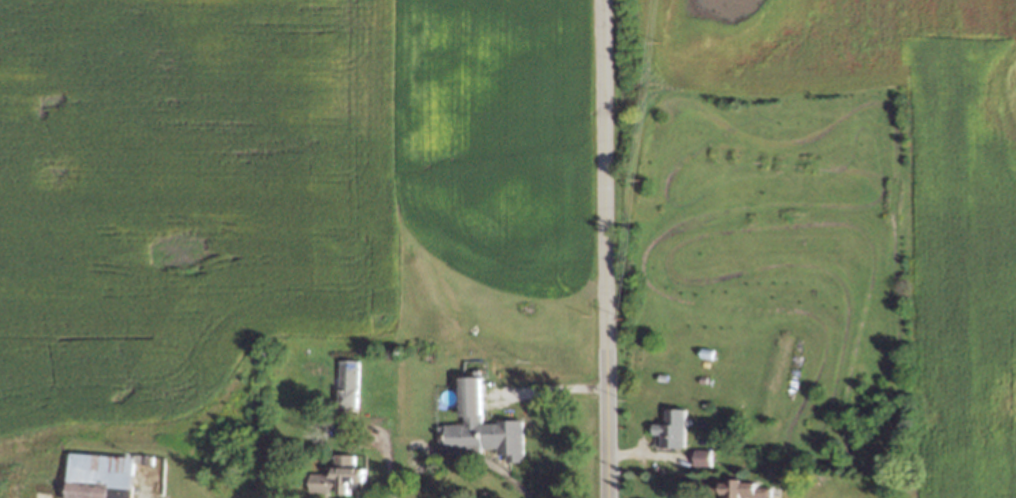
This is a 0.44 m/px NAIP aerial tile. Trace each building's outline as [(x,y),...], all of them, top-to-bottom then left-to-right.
[(694,354),(696,345),(709,348),(707,357),(694,354)] [(333,405),(334,358),(354,359),(353,406),(333,405)] [(451,380),(467,380),(468,426),(483,426),(482,422),(503,422),(504,461),(492,462),(491,453),(484,453),(484,442),(468,442),(468,447),(430,447),(430,428),(454,426),(454,415),(451,415),(451,380)] [(679,403),(679,413),(684,414),(684,420),(679,420),(678,442),(653,441),(653,428),(646,428),(647,416),(661,417),(661,402),(679,403)] [(689,461),(689,444),(706,444),(706,462),(689,461)] [(136,451),(133,497),(117,497),(70,495),(73,447),(136,451)] [(350,487),(337,487),(337,482),(327,482),(327,486),(309,485),(310,467),(333,468),(334,447),(353,448),(353,459),(364,460),(363,480),(350,480),(350,487)] [(283,471),(273,470),(274,461),(284,463),(283,471)] [(726,493),(726,497),(718,497),(717,478),(725,478),(725,474),(735,474),(735,478),(751,478),(751,482),(764,482),(764,493),(726,493)]
